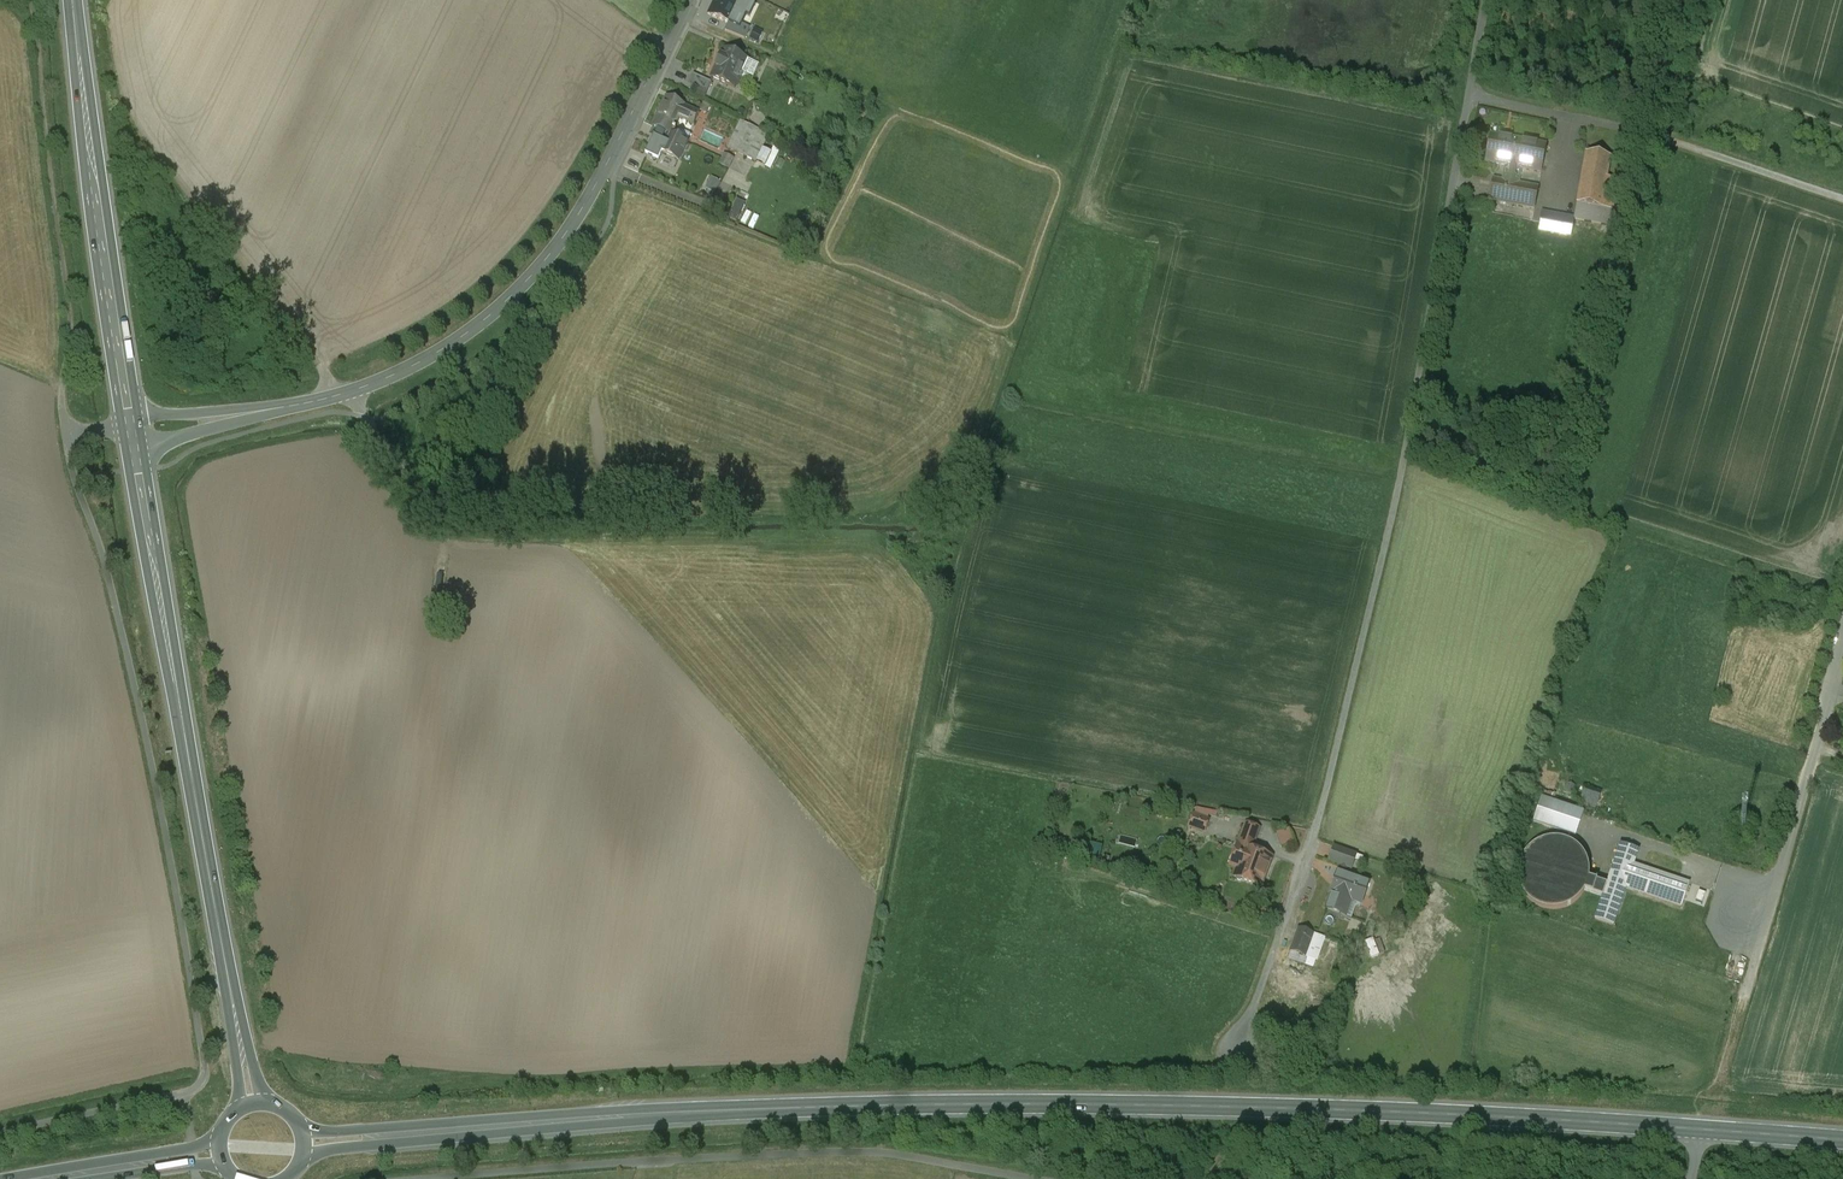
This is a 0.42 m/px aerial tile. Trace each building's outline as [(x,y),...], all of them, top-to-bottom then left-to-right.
[(742,0),(717,0),(710,15),(729,24),(735,27),(737,23),(747,2),(742,0)] [(729,24),(725,32),(745,40),(751,29),(737,23),(735,27),(729,24)] [(749,60),(726,50),(713,79),(736,89),(749,60)] [(713,83),(694,74),(690,84),(708,93),(713,83)] [(686,106),(667,97),(653,127),(665,132),(663,136),(664,140),(668,142),(662,153),(680,161),(688,143),(672,136),(674,131),(676,132),(677,130),(675,129),(681,118),(695,125),(700,113),(686,107),(686,106)] [(760,130),(741,122),(729,149),(747,158),(756,138),(760,130)] [(1517,141),(1491,136),(1486,163),(1506,167),(1512,168),(1517,141)] [(756,138),(747,158),(756,162),(766,142),(756,138)] [(1547,146),(1517,141),(1512,168),(1522,170),(1542,173),(1547,146)] [(1587,153),(1578,204),(1602,208),(1607,178),(1611,158),(1595,155),(1587,153)] [(733,159),(726,156),(722,165),(729,168),(733,159)] [(1512,168),(1506,167),(1503,182),(1519,185),(1522,170),(1512,168)] [(1602,208),(1599,224),(1610,226),(1619,180),(1607,178),(1602,208)] [(1503,182),(1493,180),(1490,201),(1535,209),(1539,189),(1503,182)] [(738,221),(746,201),(737,198),(729,217),(738,221)] [(1602,208),(1578,204),(1575,219),(1575,220),(1599,224),(1602,208)] [(1575,219),(1542,213),(1539,231),(1572,237),(1575,220),(1575,219)] [(1589,801),(1548,787),(1539,812),(1581,826),(1589,801)] [(1209,821),(1195,816),(1190,828),(1204,834),(1209,821)] [(1246,825),(1238,846),(1252,852),(1260,830),(1246,825)] [(1591,880),(1594,871),(1595,858),(1593,848),(1586,838),(1581,833),(1564,827),(1552,827),(1544,830),(1534,837),(1527,849),(1525,863),(1528,876),(1533,885),(1544,893),(1558,897),(1570,896),(1583,888),(1591,880)] [(1289,830),(1277,834),(1282,849),(1294,844),(1289,830)] [(1607,882),(1594,877),(1588,894),(1603,899),(1595,920),(1615,927),(1627,891),(1681,910),(1691,883),(1638,864),(1642,853),(1620,845),(1607,882)] [(1272,859),(1252,852),(1238,846),(1230,867),(1238,870),(1235,878),(1236,879),(1238,881),(1243,881),(1261,888),(1272,859)] [(1334,847),(1329,862),(1347,868),(1350,861),(1355,863),(1358,855),(1334,847)] [(1338,873),(1331,893),(1332,894),(1326,910),(1346,917),(1346,915),(1343,914),(1348,900),(1362,905),(1369,884),(1338,873)] [(1352,918),(1349,928),(1365,932),(1368,923),(1352,918)] [(1313,934),(1299,929),(1290,952),(1292,952),(1305,957),(1313,934)] [(1326,939),(1313,934),(1305,957),(1292,952),(1289,960),(1313,969),(1316,962),(1318,962),(1326,939)]
